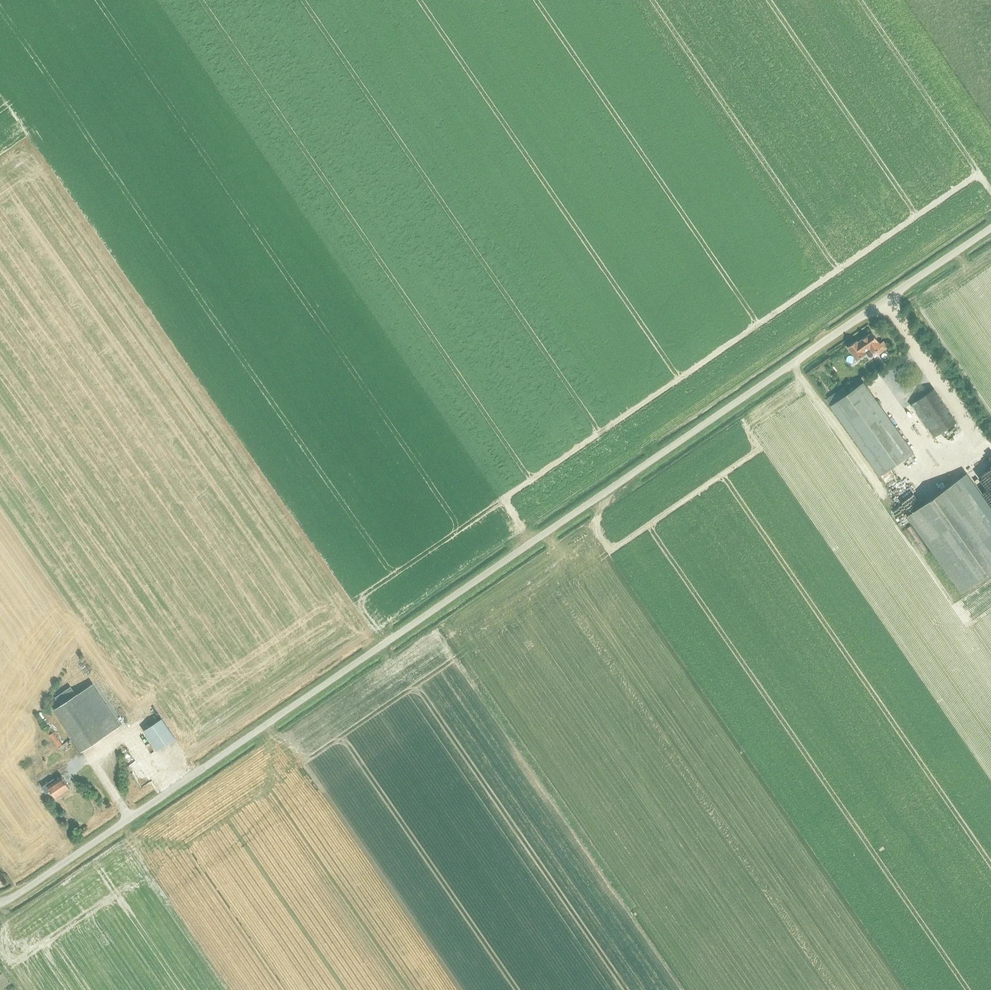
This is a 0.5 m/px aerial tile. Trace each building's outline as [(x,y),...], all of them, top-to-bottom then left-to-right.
[(872,332),(858,342),(857,341),(847,347),(856,360),(866,354),(864,351),(869,348),(872,353),(876,350),(878,354),(888,347),(883,340),(880,343),(872,332)] [(826,399),(880,475),(913,451),(863,382),(847,393),(843,387),(826,399)] [(911,405),(933,438),(957,422),(934,388),(911,405)] [(971,437),(978,452),(990,446),(984,431),(971,437)] [(982,466),(979,462),(975,465),(990,490),(990,460),(982,466)] [(960,480),(909,516),(961,591),(990,570),(990,523),(960,480)] [(93,683),(78,693),(76,694),(71,687),(55,697),(60,705),(54,709),(82,751),(121,725),(93,683)] [(144,731),(157,750),(175,738),(162,718),(144,731)] [(53,730),(49,733),(57,746),(62,743),(53,730)] [(141,756),(133,759),(142,780),(149,777),(141,756)] [(51,790),(56,797),(70,788),(62,776),(56,781),(54,778),(42,786),(47,793),(51,790)]
